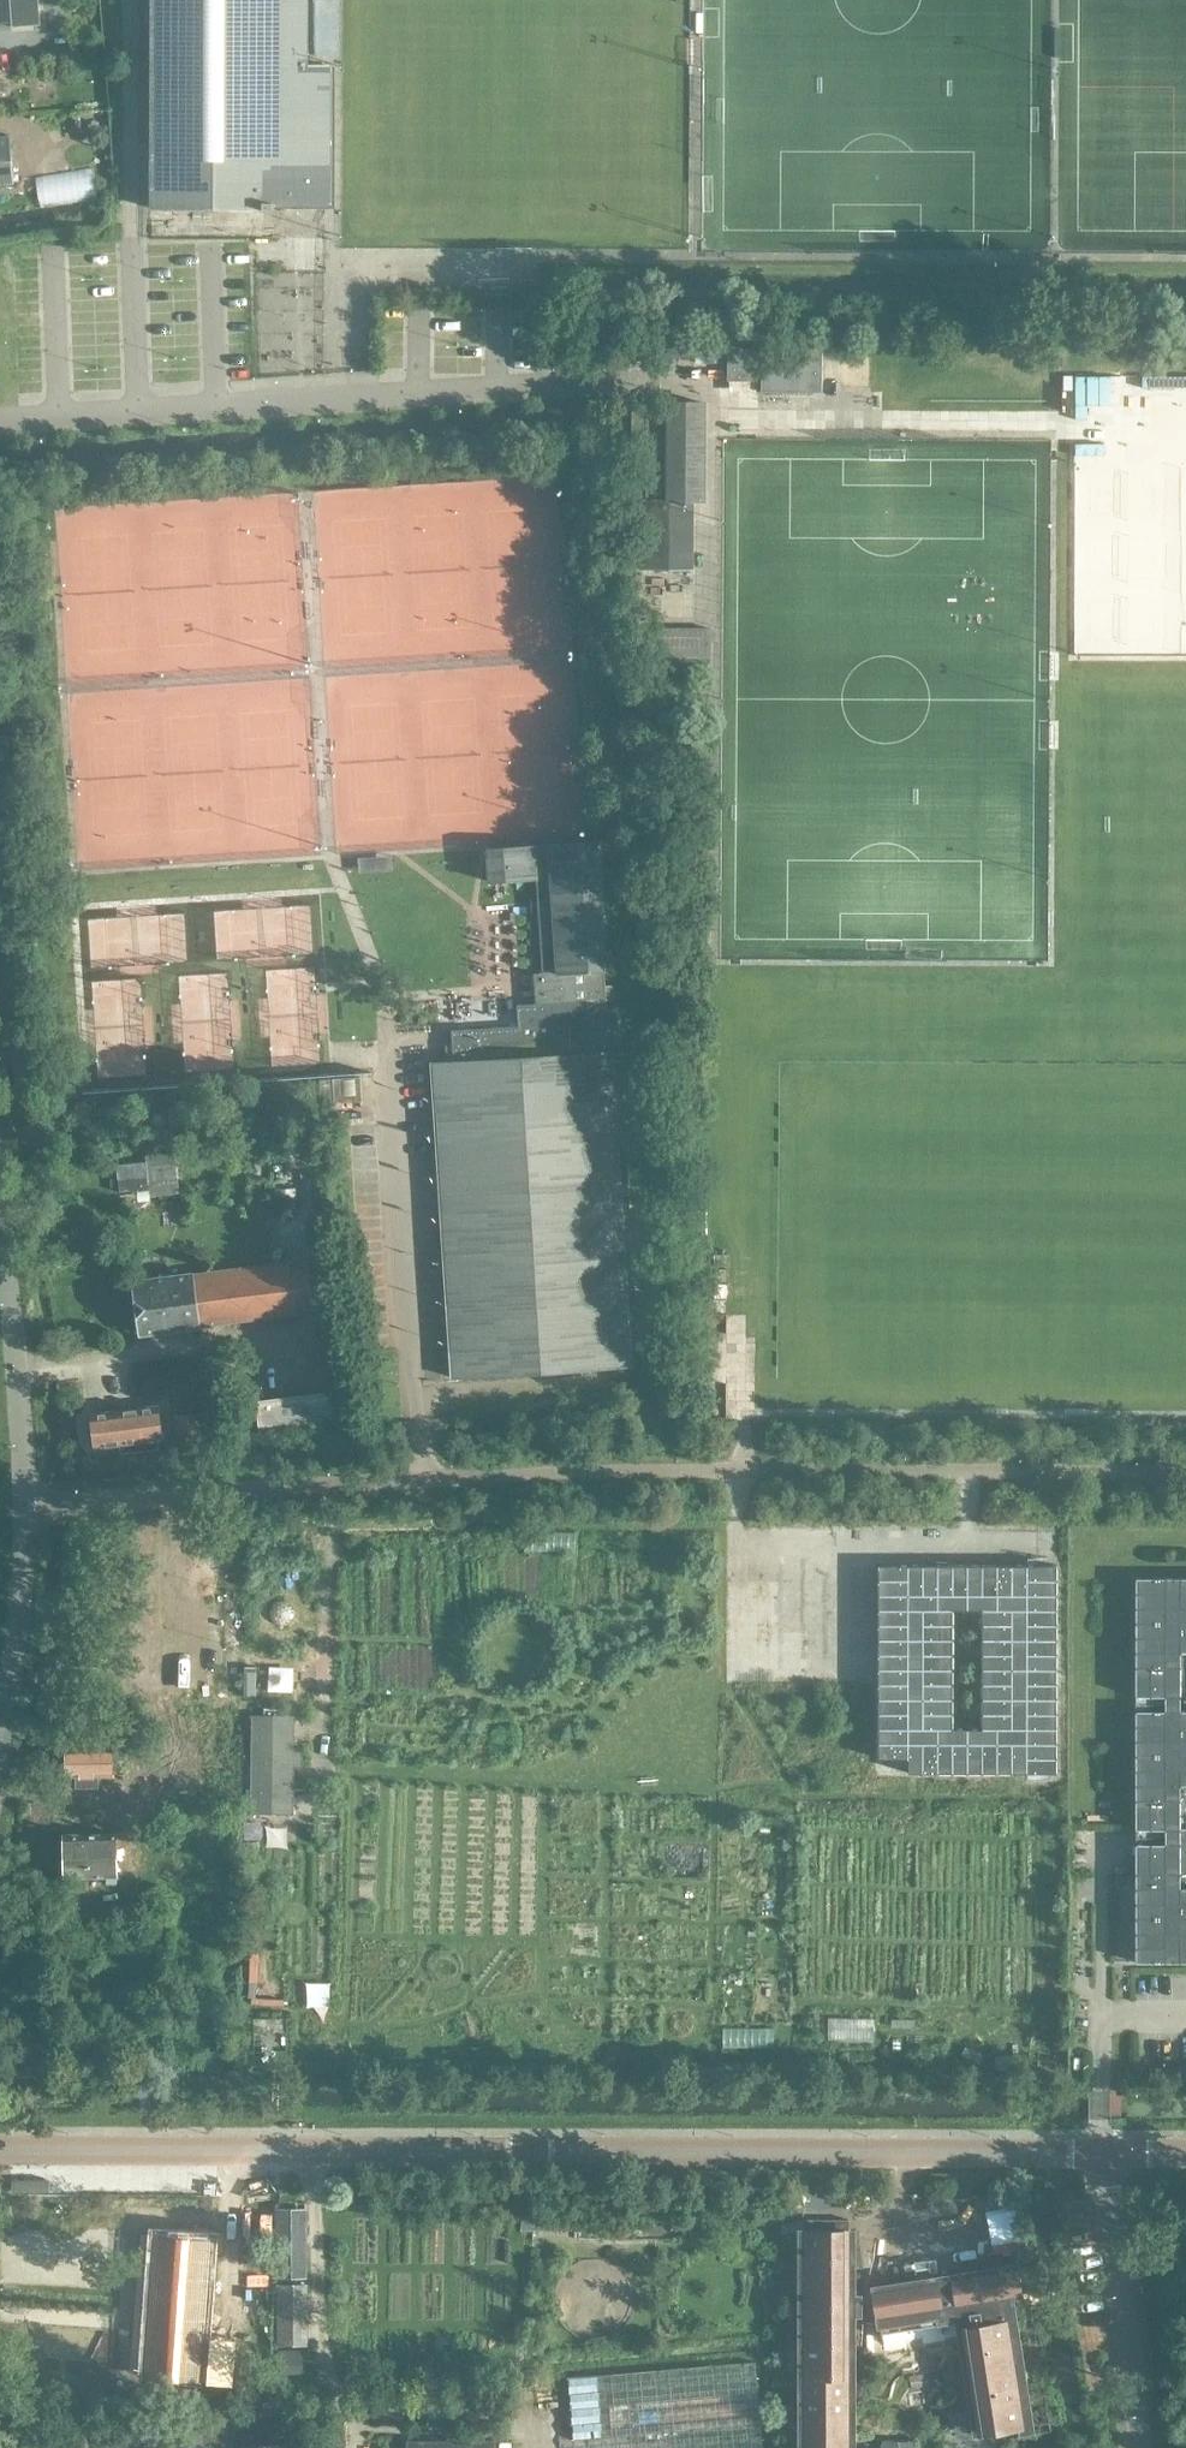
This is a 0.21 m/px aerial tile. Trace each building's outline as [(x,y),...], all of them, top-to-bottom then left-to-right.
[(11,26),(39,24),(38,0),(9,0),(11,26)] [(151,207),(161,207),(172,207),(172,202),(262,202),(262,208),(273,208),(273,202),(329,202),(330,64),(308,64),(309,0),(151,0),(151,207)] [(315,36),(315,54),(338,54),(338,36),(338,0),(315,0),(315,36)] [(0,135),(0,183),(14,182),(10,134),(0,135)] [(664,343),(663,350),(663,355),(689,356),(689,343),(664,343)] [(716,362),(716,344),(698,344),(698,362),(716,362)] [(822,347),(728,346),(727,379),(761,380),(761,390),(822,390),(822,347)] [(1110,375),(1074,375),(1074,419),(1086,419),(1086,404),(1110,404),(1110,375)] [(1143,377),(1143,387),(1185,387),(1185,377),(1143,377)] [(666,409),(647,409),(646,498),(666,498),(666,500),(692,500),(694,500),(705,500),(706,399),(666,399),(666,409)] [(1077,454),(1105,454),(1106,444),(1077,444),(1077,454)] [(646,498),(645,569),(692,569),(692,500),(666,500),(666,498),(646,498)] [(713,653),(713,623),(659,624),(660,654),(713,653)] [(432,1061),(447,1301),(452,1375),(631,1364),(627,1298),(636,1298),(618,1011),(607,1012),(606,998),(615,998),(613,983),(605,984),(596,839),(541,843),(486,847),(489,881),(536,878),(542,971),(534,971),(535,1002),(517,1003),(518,1024),(452,1029),(453,1059),(432,1061)] [(273,1032),(273,1060),(319,1059),(317,963),(268,964),(269,995),(262,995),(262,1032),(273,1032)] [(362,1075),(319,1078),(321,1103),(334,1103),(334,1101),(363,1100),(362,1075)] [(290,1259),(159,1277),(143,1279),(134,1280),(140,1332),(295,1312),(296,1306),(312,1305),(307,1265),(293,1266),(290,1259)] [(156,1405),(124,1409),(128,1442),(160,1438),(156,1405)] [(96,1447),(128,1442),(124,1409),(92,1413),(96,1447)] [(200,1437),(197,1412),(175,1414),(178,1440),(200,1437)] [(879,1565),(879,1756),(908,1756),(908,1771),(1055,1771),(1055,1565),(879,1565)] [(1135,1577),(1135,1961),(1185,1961),(1185,1887),(1179,1887),(1180,1784),(1185,1784),(1185,1711),(1179,1711),(1180,1651),(1185,1651),(1185,1577),(1135,1577)] [(294,1688),(294,1664),(271,1663),(270,1687),(294,1688)] [(251,1739),(251,1772),(252,1772),(252,1784),(251,1784),(251,1788),(252,1788),(252,1811),(293,1811),(293,1764),(301,1764),(301,1748),(293,1747),(293,1734),(294,1716),(283,1715),(282,1708),(283,1708),(283,1707),(273,1708),(264,1707),(264,1708),(265,1708),(264,1715),(253,1715),(253,1739),(251,1739)] [(67,1757),(62,1761),(63,1769),(67,1771),(67,1774),(76,1774),(76,1775),(77,1785),(98,1785),(98,1775),(98,1774),(113,1774),(112,1758),(125,1758),(125,1745),(112,1745),(67,1745),(67,1757)] [(65,1832),(66,1877),(66,1887),(86,1888),(86,1876),(107,1875),(107,1881),(116,1881),(116,1831),(65,1832)] [(116,1956),(116,1964),(130,1965),(130,1956),(116,1956)] [(195,2000),(195,2010),(211,2010),(211,2000),(195,2000)] [(875,2036),(875,2015),(830,2014),(830,2035),(875,2036)] [(855,2204),(855,2194),(854,2194),(804,2194),(804,2204),(855,2204)] [(578,2206),(520,2206),(521,2227),(579,2228),(578,2206)] [(305,2207),(278,2207),(279,2276),(306,2276),(305,2207)] [(661,2217),(657,2210),(650,2214),(654,2221),(661,2217)] [(612,2232),(612,2221),(601,2221),(601,2229),(605,2229),(605,2232),(612,2232)] [(803,2230),(797,2230),(797,2447),(855,2447),(855,2439),(855,2402),(855,2395),(855,2394),(862,2394),(862,2371),(861,2371),(855,2371),(855,2322),(879,2322),(878,2315),(866,2314),(862,2314),(862,2293),(855,2293),(855,2268),(855,2231),(855,2230),(848,2230),(803,2230)] [(178,2233),(154,2232),(140,2231),(135,2314),(149,2315),(147,2343),(132,2342),(130,2369),(145,2371),(144,2374),(203,2379),(232,2377),(235,2337),(204,2335),(212,2236),(178,2233)] [(879,2322),(882,2344),(884,2343),(882,2333),(901,2330),(901,2331),(902,2331),(902,2330),(920,2327),(921,2328),(922,2328),(922,2327),(941,2324),(942,2334),(944,2334),(942,2323),(954,2321),(959,2350),(973,2436),(984,2434),(983,2430),(996,2428),(996,2429),(1007,2428),(1006,2426),(1017,2425),(1018,2433),(1050,2428),(1049,2419),(1033,2421),(1013,2293),(1019,2293),(1014,2262),(873,2284),(878,2315),(879,2322)] [(282,2342),(293,2342),(307,2342),(306,2284),(293,2284),(282,2284),(282,2342)] [(573,2440),(574,2447),(763,2447),(755,2360),(568,2376),(573,2440)] [(347,2426),(317,2426),(317,2447),(347,2447),(347,2426)] [(401,2440),(401,2447),(503,2447),(503,2426),(401,2426),(401,2440)]
